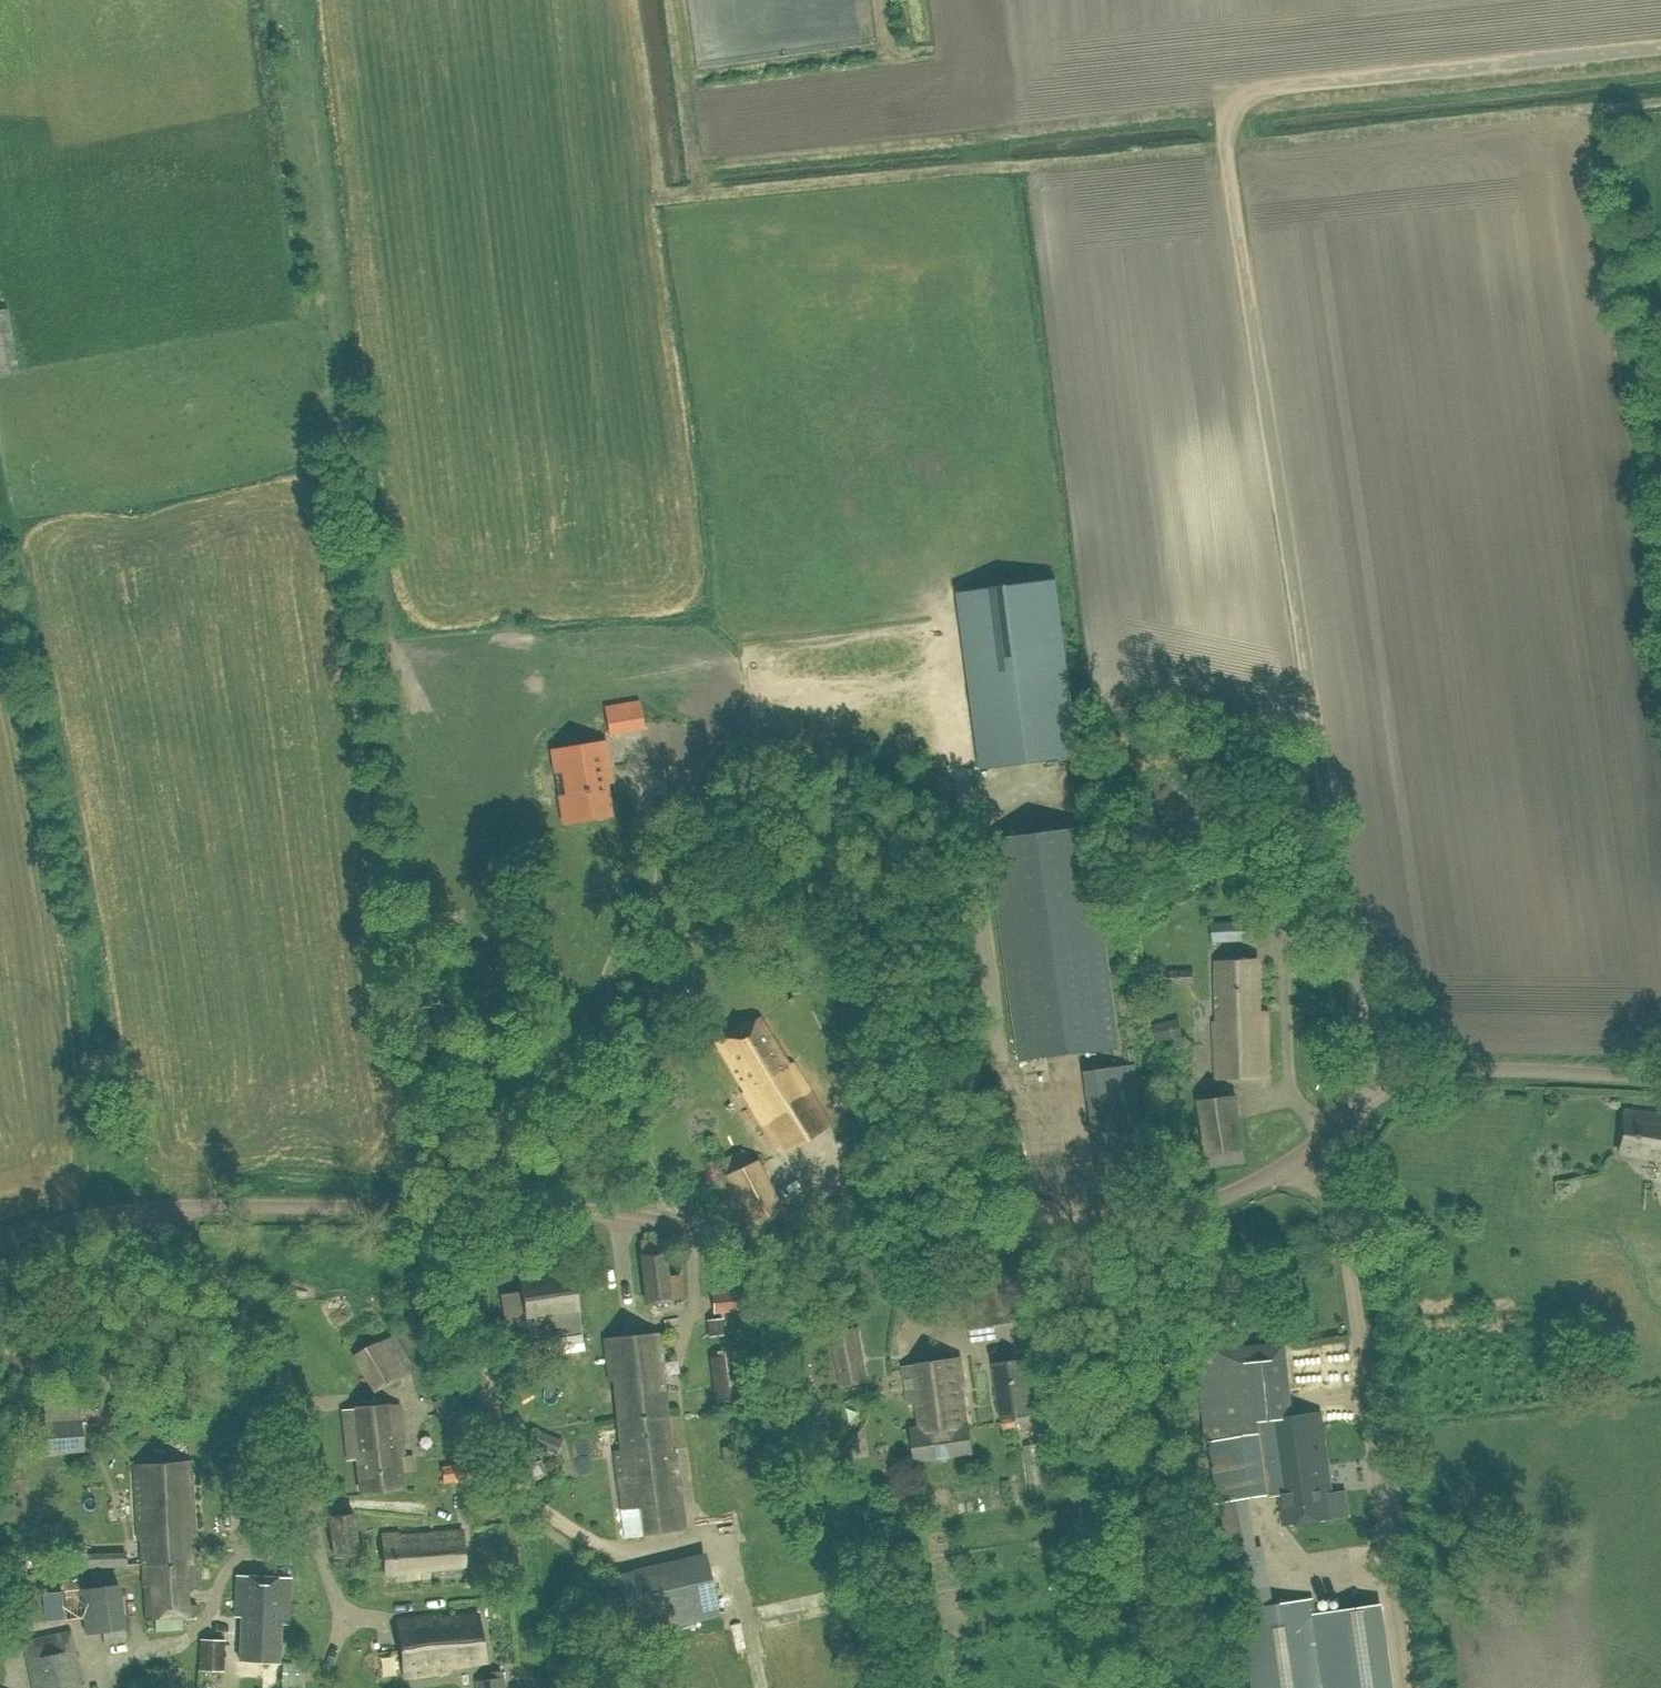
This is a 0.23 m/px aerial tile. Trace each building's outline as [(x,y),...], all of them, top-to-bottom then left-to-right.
[(1079,757),(1056,579),(957,592),(981,770),(1079,757)] [(621,706),(604,709),(608,735),(626,732),(621,706)] [(561,795),(563,811),(565,822),(588,819),(608,816),(607,810),(607,807),(601,772),(608,771),(603,743),(567,749),(554,751),(554,756),(557,773),(555,774),(558,795),(561,795)] [(1020,1061),(1065,1054),(1120,1047),(1089,826),(989,840),(1020,1061)] [(1217,1022),(1214,1022),(1217,1078),(1268,1076),(1266,1012),(1259,1012),(1258,960),(1216,962),(1217,1022)] [(1170,984),(1193,983),(1193,972),(1170,973),(1170,984)] [(788,1066),(759,1018),(716,1044),(745,1092),(743,1093),(781,1154),(829,1126),(792,1064),(788,1066)] [(1154,1024),(1158,1041),(1183,1035),(1180,1018),(1154,1024)] [(1208,1167),(1246,1163),(1236,1095),(1198,1100),(1208,1167)] [(1625,1109),(1620,1154),(1660,1160),(1660,1114),(1625,1109)] [(668,1276),(663,1238),(639,1241),(647,1304),(683,1300),(680,1275),(668,1276)] [(614,1262),(606,1283),(615,1286),(623,1266),(614,1262)] [(529,1291),(530,1314),(586,1310),(584,1287),(529,1291)] [(527,1339),(550,1336),(581,1332),(579,1312),(524,1319),(520,1288),(501,1290),(505,1328),(525,1326),(527,1339)] [(714,1314),(741,1311),(739,1291),(712,1294),(714,1314)] [(725,1335),(723,1320),(707,1322),(708,1337),(725,1335)] [(841,1387),(867,1382),(858,1328),(832,1333),(841,1387)] [(393,1333),(391,1335),(354,1354),(352,1355),(373,1390),(408,1371),(404,1359),(408,1357),(393,1333)] [(665,1416),(667,1415),(662,1377),(664,1376),(659,1333),(604,1338),(610,1381),(613,1380),(617,1418),(665,1416)] [(582,1334),(532,1341),(535,1357),(584,1350),(582,1334)] [(1219,1502),(1241,1609),(1266,1605),(1246,1497),(1268,1494),(1259,1431),(1257,1420),(1292,1415),(1281,1342),(1194,1355),(1207,1443),(1211,1442),(1219,1502)] [(716,1399),(729,1397),(722,1357),(709,1359),(716,1399)] [(967,1427),(962,1388),(964,1387),(960,1358),(903,1366),(908,1404),(917,1403),(920,1427),(911,1428),(916,1461),(973,1453),(969,1426),(967,1427)] [(1001,1417),(1033,1411),(1026,1375),(1024,1363),(992,1369),(1001,1417)] [(403,1488),(400,1455),(404,1455),(398,1405),(341,1410),(347,1460),(356,1459),(360,1493),(403,1488)] [(454,1439),(471,1435),(465,1409),(448,1413),(454,1439)] [(1257,1420),(1259,1431),(1268,1494),(1268,1496),(1280,1495),(1284,1526),(1329,1519),(1325,1493),(1332,1492),(1320,1411),(1292,1415),(1257,1420)] [(665,1416),(617,1418),(621,1451),(614,1451),(625,1537),(685,1530),(676,1461),(674,1462),(673,1454),(672,1454),(667,1415),(665,1416)] [(1002,1421),(1004,1431),(1015,1429),(1013,1419),(1002,1421)] [(45,1424),(47,1453),(83,1450),(81,1421),(45,1424)] [(532,1481),(546,1474),(539,1460),(525,1467),(532,1481)] [(444,1483),(473,1478),(470,1462),(441,1467),(444,1483)] [(192,1562),(190,1536),(193,1536),(189,1463),(134,1466),(138,1539),(141,1539),(143,1566),(192,1562)] [(1354,1487),(1334,1490),(1338,1515),(1359,1512),(1354,1487)] [(334,1556),(358,1553),(353,1513),(329,1516),(334,1556)] [(465,1574),(462,1531),(399,1537),(399,1533),(381,1535),(385,1575),(398,1574),(398,1579),(419,1578),(418,1569),(433,1568),(433,1577),(465,1574)] [(181,1616),(197,1615),(196,1605),(188,1604),(186,1589),(197,1589),(195,1562),(192,1562),(143,1566),(144,1585),(150,1585),(155,1632),(182,1630),(181,1616)] [(288,1625),(289,1620),(291,1577),(236,1575),(234,1617),(241,1617),(239,1661),(279,1663),(280,1624),(288,1625)] [(66,1621),(83,1618),(85,1634),(103,1632),(104,1643),(126,1640),(124,1625),(127,1625),(122,1580),(80,1585),(80,1588),(61,1591),(41,1594),(45,1622),(66,1619),(66,1621)] [(1314,1613),(1312,1598),(1266,1605),(1241,1609),(1252,1687),(1325,1687),(1314,1613)] [(1325,1687),(1381,1687),(1368,1605),(1314,1613),(1325,1687)] [(443,1616),(448,1667),(485,1661),(478,1615),(452,1617),(452,1615),(443,1616)] [(449,1671),(448,1667),(443,1616),(397,1621),(404,1677),(449,1671)] [(70,1631),(23,1642),(33,1687),(82,1687),(70,1631)] [(223,1670),(225,1638),(199,1637),(198,1669),(223,1670)] [(305,1684),(305,1663),(283,1662),(282,1684),(305,1684)] [(504,1677),(476,1680),(477,1687),(505,1687),(504,1677)]
